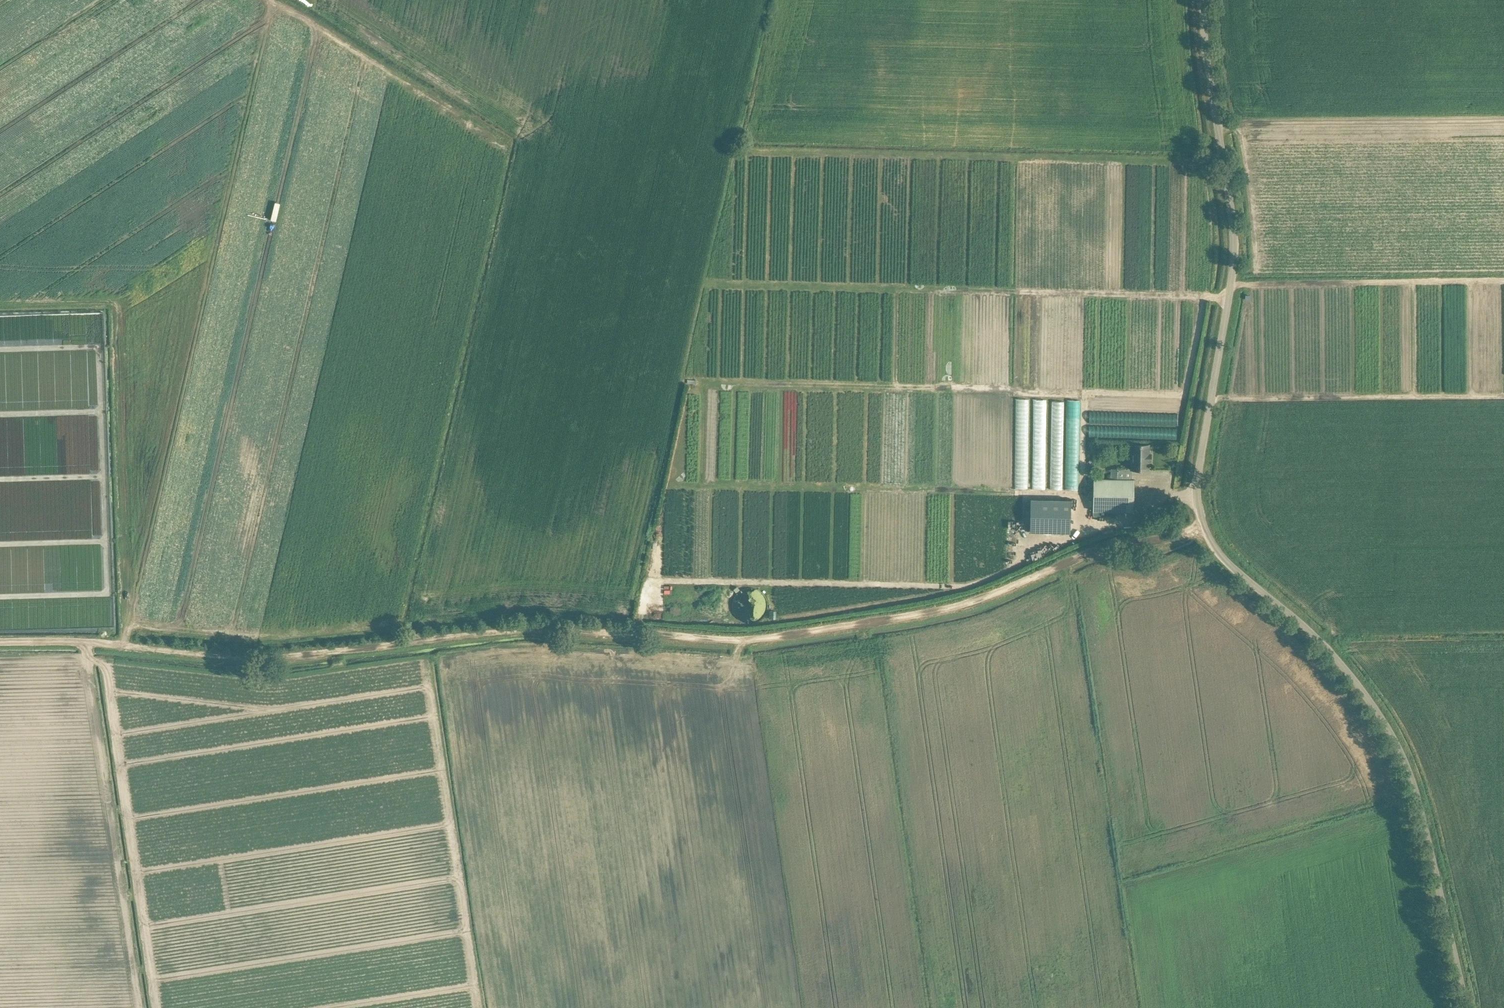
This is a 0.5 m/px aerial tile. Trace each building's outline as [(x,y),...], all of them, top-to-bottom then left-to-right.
[(1132,445),(1132,469),(1149,470),(1149,461),(1151,461),(1151,453),(1149,453),(1149,445),(1132,445)] [(1134,480),(1131,480),(1132,469),(1117,468),(1117,479),(1094,479),(1093,511),(1134,512),(1134,480)] [(1030,500),(1029,532),(1069,533),(1070,501),(1030,500)]
